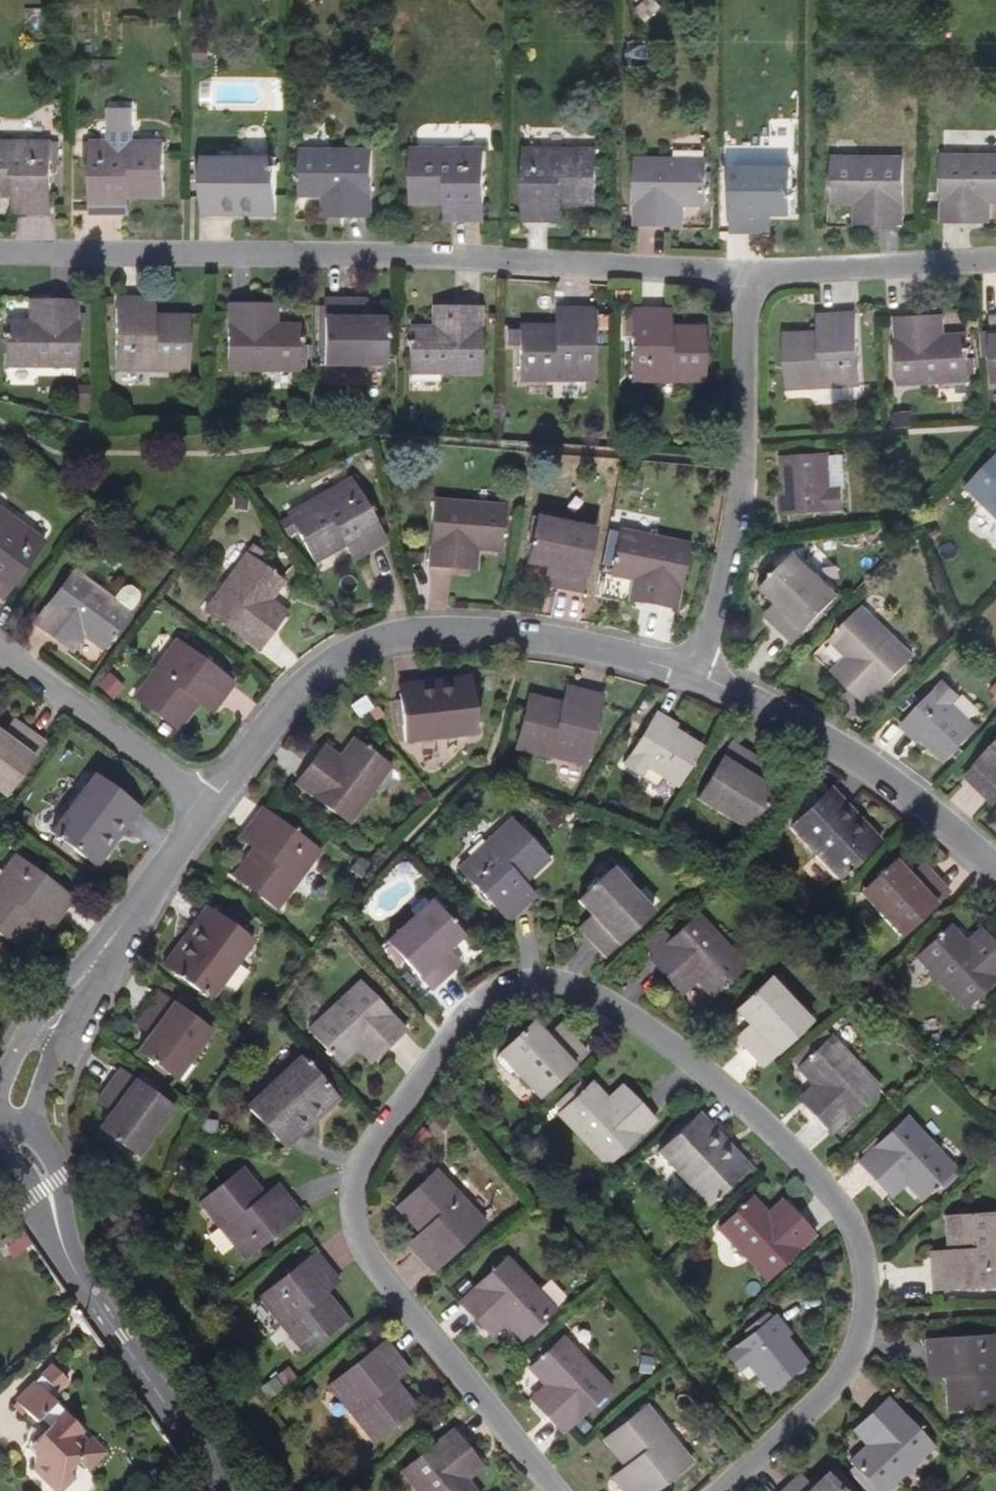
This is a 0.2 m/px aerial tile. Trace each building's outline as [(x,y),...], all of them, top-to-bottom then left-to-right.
[(655,62),(654,45),(635,44),(634,62),(655,62)] [(164,196),(164,141),(131,140),(131,110),(111,109),(111,140),(82,140),(81,159),(90,159),(90,213),(119,213),(119,196),(129,196),(164,196)] [(50,159),(56,159),(57,141),(0,140),(0,197),(12,197),(23,198),(23,214),(50,214),(50,159)] [(372,218),(373,151),(303,149),(303,198),(328,199),(340,199),(339,217),(372,218)] [(593,206),(594,150),(523,149),(522,222),(549,222),(549,205),(560,206),(593,206)] [(482,222),(483,151),(411,150),(410,206),(445,207),(455,207),(455,222),(482,222)] [(901,222),(902,156),(831,155),(831,203),(853,203),(864,203),(864,222),(901,222)] [(276,214),(277,157),(203,157),(204,205),(252,206),(252,214),(276,214)] [(943,157),(941,225),(979,225),(980,203),(991,204),(995,204),(995,158),(943,157)] [(705,209),(706,163),(634,162),(633,228),(670,229),(671,208),(681,209),(705,209)] [(793,216),(793,170),(733,170),(732,235),(759,235),(759,215),(770,216),(793,216)] [(129,213),(129,196),(119,196),(119,213),(129,213)] [(23,214),(23,198),(12,197),(12,214),(23,214)] [(339,217),(340,199),(328,199),(328,217),(339,217)] [(864,222),(864,203),(853,203),(853,222),(864,222)] [(990,225),(991,204),(980,203),(979,225),(990,225)] [(252,214),(252,206),(204,205),(204,214),(252,214)] [(560,222),(560,206),(549,205),(549,222),(560,222)] [(455,222),(455,207),(445,207),(445,222),(455,222)] [(680,229),(681,209),(671,208),(670,229),(680,229)] [(769,235),(770,216),(759,215),(759,235),(769,235)] [(187,372),(188,317),(143,316),(143,299),(116,299),(114,371),(187,372)] [(153,316),(153,299),(143,299),(143,316),(153,316)] [(38,321),(39,301),(27,300),(27,320),(38,321)] [(76,369),(77,301),(39,301),(38,321),(27,320),(6,320),(5,368),(76,369)] [(382,367),(382,321),(363,321),(353,321),(353,302),(324,301),(323,367),(382,367)] [(363,321),(363,301),(353,302),(353,321),(363,321)] [(298,371),(298,322),(276,322),(266,322),(266,303),(229,302),(227,370),(298,371)] [(276,322),(276,303),(266,303),(266,322),(276,322)] [(480,377),(481,310),(443,309),(443,330),(432,330),(410,330),(409,376),(480,377)] [(443,330),(443,309),(433,309),(432,330),(443,330)] [(590,383),(591,311),(565,311),(565,327),(554,327),(519,327),(518,382),(590,383)] [(565,327),(565,311),(555,311),(554,327),(565,327)] [(704,384),(704,328),(670,328),(659,328),(659,311),(631,312),(631,384),(704,384)] [(670,328),(671,312),(659,311),(659,328),(670,328)] [(859,390),(855,316),(828,318),(829,334),(819,334),(784,336),(787,394),(859,390)] [(829,334),(828,318),(818,318),(819,334),(829,334)] [(968,384),(966,336),(944,337),(934,338),(933,318),(896,320),(899,387),(968,384)] [(944,337),(943,318),(933,318),(934,338),(944,337)] [(826,453),(780,456),(783,501),(779,501),(779,514),(841,510),(840,489),(843,489),(841,454),(826,455),(826,453)] [(963,489),(995,520),(995,455),(963,489)] [(387,539),(351,477),(287,514),(314,561),(345,543),(353,538),(363,553),(387,539)] [(500,550),(502,503),(434,500),(430,566),(467,567),(468,548),(479,549),(500,550)] [(0,510),(0,600),(1,601),(44,542),(0,510)] [(555,530),(557,518),(535,514),(533,525),(555,530)] [(581,589),(595,526),(557,518),(555,530),(533,525),(526,560),(548,565),(557,566),(553,584),(581,589)] [(674,606),(688,540),(619,526),(610,572),(633,576),(643,578),(639,599),(674,606)] [(363,553),(353,538),(345,543),(353,558),(363,553)] [(478,568),(479,549),(468,548),(467,567),(478,568)] [(815,564),(798,549),(790,558),(807,573),(815,564)] [(267,612),(288,584),(243,551),(200,609),(259,652),(275,630),(261,620),(267,612)] [(842,590),(815,564),(807,573),(790,558),(766,583),(779,596),(788,604),(776,617),(796,637),(842,590)] [(553,584),(557,566),(548,565),(544,582),(553,584)] [(101,651),(128,613),(72,572),(33,625),(64,648),(76,632),(84,638),(101,651)] [(639,599),(643,578),(633,576),(629,596),(639,599)] [(776,617),(788,604),(779,596),(767,608),(776,617)] [(916,655),(864,607),(832,641),(855,662),(842,676),(870,704),(916,655)] [(275,630),(280,622),(267,612),(261,620),(275,630)] [(72,653),(84,638),(76,632),(64,648),(72,653)] [(223,709),(240,687),(182,644),(139,702),(183,735),(203,707),(209,699),(223,709)] [(842,676),(855,662),(848,655),(834,670),(842,676)] [(477,733),(470,676),(446,679),(448,690),(399,697),(404,742),(477,733)] [(448,690),(446,679),(398,685),(399,697),(448,690)] [(948,762),(980,728),(953,703),(961,695),(946,680),(903,725),(915,736),(918,732),(948,762)] [(568,706),(572,689),(561,687),(557,703),(568,706)] [(582,766),(599,696),(572,689),(568,706),(557,703),(525,695),(512,750),(582,766)] [(365,714),(373,708),(363,695),(349,704),(358,718),(365,714)] [(223,709),(209,699),(203,707),(217,717),(223,709)] [(672,790),(697,749),(661,728),(664,723),(651,716),(619,769),(637,780),(643,772),(672,790)] [(11,742),(21,728),(13,722),(2,736),(11,742)] [(44,744),(21,728),(11,742),(2,736),(0,734),(0,794),(4,797),(44,744)] [(347,824),(389,767),(351,739),(339,756),(332,766),(315,754),(293,783),(347,824)] [(339,756),(322,744),(315,754),(332,766),(339,756)] [(967,777),(987,796),(995,786),(995,746),(967,777)] [(745,779),(755,763),(747,757),(737,773),(745,779)] [(745,834),(780,778),(755,763),(745,779),(737,773),(719,762),(700,793),(720,804),(714,814),(745,834)] [(101,844),(131,803),(94,775),(50,834),(97,868),(110,850),(101,844)] [(995,803),(995,786),(987,796),(995,804),(995,803)] [(861,824),(827,788),(819,796),(853,831),(861,824)] [(714,814),(720,804),(700,793),(694,803),(714,814)] [(877,842),(861,824),(853,831),(819,796),(784,828),(834,881),(877,842)] [(110,850),(140,810),(131,803),(101,844),(110,850)] [(277,910),(321,852),(262,808),(247,830),(260,840),(254,848),(232,877),(277,910)] [(520,882),(546,858),(507,817),(454,867),(504,919),(531,894),(520,882)] [(254,848),(260,840),(247,830),(240,838),(254,848)] [(15,856),(0,876),(0,936),(16,947),(42,911),(58,921),(73,899),(15,856)] [(897,940),(945,895),(926,875),(912,887),(904,879),(891,865),(865,889),(880,904),(872,912),(897,940)] [(912,887),(926,875),(918,866),(904,879),(912,887)] [(619,892),(628,883),(614,868),(605,876),(619,892)] [(606,957),(655,911),(628,883),(619,892),(605,876),(579,901),(593,915),(601,923),(587,936),(606,957)] [(880,904),(865,889),(858,897),(872,912),(880,904)] [(421,925),(437,909),(430,901),(413,916),(421,925)] [(184,954),(214,914),(206,908),(176,948),(184,954)] [(446,951),(462,937),(437,909),(421,925),(413,916),(385,942),(431,990),(450,972),(437,959),(446,951)] [(58,921),(42,911),(36,919),(52,930),(58,921)] [(210,1000),(252,942),(214,914),(184,954),(176,948),(163,966),(210,1000)] [(587,936),(601,923),(593,915),(579,928),(587,936)] [(743,966),(696,915),(647,961),(672,988),(687,975),(694,983),(708,998),(743,966)] [(995,980),(995,950),(986,939),(971,953),(963,944),(948,929),(915,960),(962,1012),(995,980)] [(971,953),(986,939),(978,931),(963,944),(971,953)] [(458,964),(446,951),(437,959),(450,972),(458,964)] [(680,996),(694,983),(687,975),(672,988),(680,996)] [(787,996),(772,979),(762,989),(778,1005),(787,996)] [(403,1033),(357,985),(306,1032),(337,1066),(354,1050),(362,1043),(377,1058),(403,1033)] [(812,1023),(787,996),(778,1005),(762,989),(737,1012),(753,1029),(760,1036),(747,1048),(765,1068),(812,1023)] [(212,1031),(159,992),(142,1014),(156,1025),(149,1033),(136,1051),(164,1072),(178,1053),(189,1061),(212,1031)] [(149,1033),(156,1025),(142,1014),(136,1023),(149,1033)] [(537,1101),(585,1056),(565,1035),(552,1047),(545,1039),(531,1024),(504,1049),(519,1065),(511,1073),(537,1101)] [(552,1047),(565,1035),(558,1027),(545,1039),(552,1047)] [(747,1048),(760,1036),(753,1029),(741,1041),(747,1048)] [(881,1086),(833,1035),(800,1066),(815,1082),(824,1090),(809,1104),(833,1131),(881,1086)] [(377,1058),(362,1043),(354,1050),(369,1065),(377,1058)] [(519,1065),(504,1049),(496,1056),(511,1073),(519,1065)] [(175,1080),(189,1061),(178,1053),(164,1072),(175,1080)] [(319,1117),(336,1101),(296,1059),(245,1107),(277,1142),(311,1110),(319,1117)] [(173,1109),(120,1070),(105,1093),(118,1102),(111,1112),(99,1129),(127,1150),(140,1132),(151,1140),(173,1109)] [(809,1104),(824,1090),(815,1082),(801,1096),(809,1104)] [(604,1167),(653,1122),(628,1095),(613,1109),(606,1102),(590,1084),(557,1115),(604,1167)] [(613,1109),(628,1095),(621,1087),(606,1102),(613,1109)] [(118,1102),(105,1093),(98,1102),(111,1112),(118,1102)] [(285,1151),(319,1117),(311,1110),(277,1142),(285,1151)] [(732,1149),(699,1114),(691,1122),(724,1157),(732,1149)] [(954,1167),(907,1115),(859,1160),(884,1187),(898,1174),(906,1183),(920,1199),(954,1167)] [(705,1206),(748,1166),(732,1149),(724,1157),(691,1122),(657,1154),(705,1206)] [(137,1158),(151,1140),(140,1132),(127,1150),(137,1158)] [(303,1210),(286,1190),(274,1199),(268,1192),(246,1165),(202,1199),(248,1255),(303,1210)] [(432,1271),(486,1221),(438,1168),(396,1206),(419,1231),(428,1239),(415,1251),(432,1271)] [(892,1196),(906,1183),(898,1174),(884,1187),(892,1196)] [(286,1190),(280,1183),(268,1192),(274,1199),(286,1190)] [(817,1239),(791,1211),(775,1227),(767,1218),(753,1202),(719,1232),(767,1285),(817,1239)] [(775,1227),(791,1211),(784,1203),(767,1218),(775,1227)] [(942,1217),(944,1250),(945,1262),(929,1264),(931,1290),(995,1286),(995,1213),(942,1217)] [(415,1251),(428,1239),(419,1231),(407,1243),(415,1251)] [(17,1265),(35,1253),(24,1239),(7,1250),(17,1265)] [(945,1262),(944,1250),(929,1251),(929,1264),(945,1262)] [(344,1320),(323,1294),(315,1286),(328,1275),(312,1255),(256,1299),(301,1355),(344,1320)] [(554,1309),(507,1257),(458,1303),(483,1330),(499,1316),(507,1324),(521,1339),(554,1309)] [(323,1294),(336,1284),(328,1275),(315,1286),(323,1294)] [(491,1339),(507,1324),(499,1316),(483,1330),(491,1339)] [(807,1364),(780,1329),(784,1326),(776,1316),(727,1354),(740,1370),(749,1364),(770,1392),(807,1364)] [(561,1433),(610,1388),(562,1336),(529,1367),(545,1385),(552,1391),(537,1405),(561,1433)] [(926,1342),(927,1368),(944,1367),(944,1377),(946,1412),(995,1409),(995,1337),(926,1342)] [(416,1408),(396,1382),(388,1373),(401,1363),(385,1341),(329,1386),(374,1443),(416,1408)] [(396,1382),(408,1371),(401,1363),(388,1373),(396,1382)] [(105,1453),(90,1438),(84,1443),(75,1434),(81,1429),(46,1394),(52,1388),(56,1392),(68,1381),(52,1365),(35,1382),(15,1402),(35,1422),(39,1417),(49,1427),(35,1441),(42,1448),(34,1456),(33,1465),(58,1490),(73,1475),(69,1472),(79,1463),(87,1471),(105,1453)] [(944,1377),(944,1367),(927,1368),(928,1378),(944,1377)] [(537,1405),(552,1391),(545,1385),(531,1397),(537,1405)] [(935,1450),(890,1401),(863,1426),(876,1440),(868,1447),(851,1462),(878,1490),(891,1490),(935,1450)] [(646,1405),(602,1439),(625,1467),(631,1475),(619,1485),(624,1490),(654,1490),(690,1462),(646,1405)] [(868,1447),(876,1440),(863,1426),(855,1434),(868,1447)] [(476,1460),(453,1430),(401,1471),(417,1490),(475,1490),(469,1483),(460,1472),(476,1460)] [(34,1456),(42,1448),(35,1441),(27,1449),(34,1456)] [(469,1483),(485,1470),(476,1460),(460,1472),(469,1483)] [(631,1475),(625,1467),(613,1476),(619,1485),(631,1475)] [(827,1476),(811,1490),(841,1490),(827,1476)] [(798,1477),(789,1485),(795,1490),(811,1490),(798,1477)]
